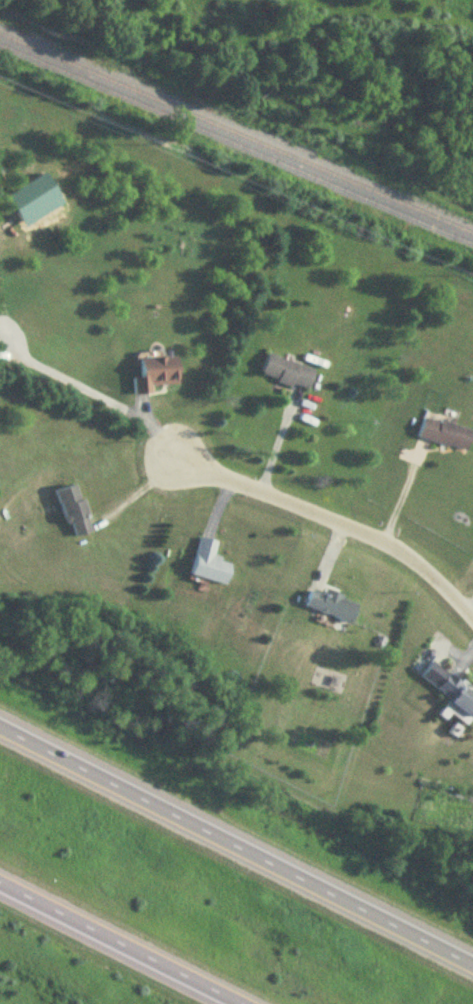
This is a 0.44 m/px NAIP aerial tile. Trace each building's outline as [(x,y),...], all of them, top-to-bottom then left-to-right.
[(308,393),(316,373),(267,354),(259,374),(308,393)] [(133,379),(134,395),(154,394),(154,388),(180,388),(179,359),(138,360),(138,379),(133,379)] [(472,432),(426,416),(419,438),(466,453),(472,432)] [(57,491),(71,539),(92,533),(78,485),(57,491)] [(231,563),(212,558),(216,542),(199,537),(188,575),(225,586),(231,563)] [(309,590),(303,608),(352,623),(358,602),(322,591),(322,594),(309,590)] [(445,673),(433,690),(472,719),(472,693),(445,673)]
